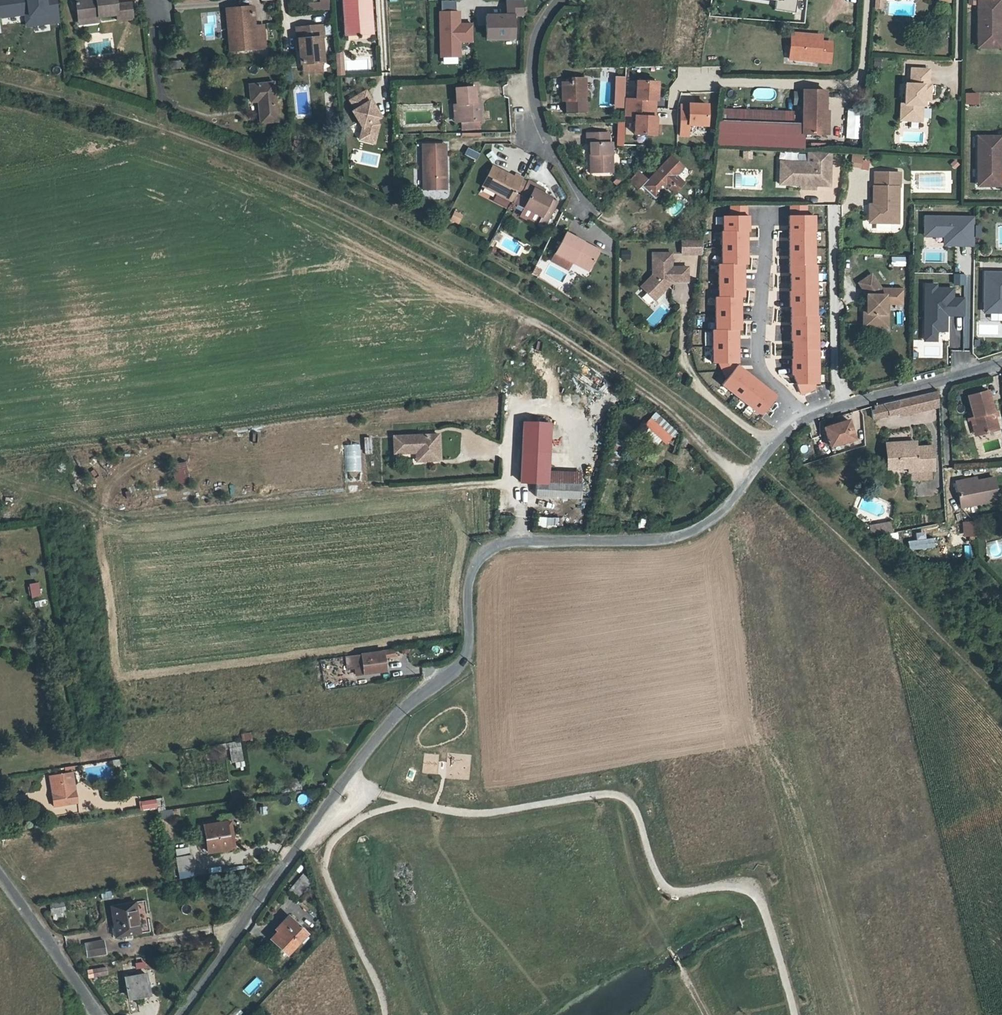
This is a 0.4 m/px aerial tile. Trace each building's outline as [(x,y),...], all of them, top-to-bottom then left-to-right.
[(21,14),(19,0),(0,0),(0,17),(21,14)] [(36,15),(37,25),(60,23),(57,0),(25,0),(27,17),(36,15)] [(77,20),(97,18),(97,14),(115,13),(115,18),(131,17),(128,1),(114,1),(114,0),(74,0),(77,20)] [(308,11),(329,10),(329,0),(319,0),(319,1),(308,2),(308,11)] [(346,28),(372,27),(371,0),(344,0),(346,28)] [(507,0),(508,16),(515,15),(524,15),(523,0),(507,0)] [(777,1),(775,10),(796,13),(798,0),(770,0),(777,1)] [(979,43),(997,43),(1000,41),(1000,24),(1001,24),(1001,0),(979,0),(979,43)] [(254,6),(235,8),(237,34),(229,35),(231,51),(266,47),(265,27),(256,27),(254,6)] [(226,9),(229,35),(237,34),(235,8),(226,9)] [(460,24),(460,11),(440,12),(441,57),(461,57),(461,41),(472,41),(472,24),(460,24)] [(486,16),(487,40),(515,40),(515,15),(508,16),(486,16)] [(299,58),(301,58),(321,56),(320,32),(322,31),(321,21),(296,22),(299,58)] [(979,43),(979,48),(1001,48),(1001,24),(1000,24),(1000,41),(997,43),(979,43)] [(372,27),(346,28),(346,36),(373,34),(372,27)] [(792,35),(790,54),(799,55),(799,60),(832,63),(833,43),(823,43),(815,42),(816,37),(792,35)] [(321,66),(321,56),(301,58),(301,67),(321,66)] [(908,101),(908,117),(922,118),(922,102),(923,97),(925,97),(930,97),(931,82),(928,82),(929,67),(912,66),(910,81),(906,81),(904,101),(908,101)] [(566,93),(566,113),(585,113),(585,78),(571,78),(571,82),(563,82),(563,93),(566,93)] [(660,81),(637,81),(636,98),(627,98),(627,116),(634,116),(634,135),(658,136),(660,81)] [(251,102),(259,102),(260,123),(279,121),(275,82),(250,85),(251,102)] [(462,121),(478,120),(482,120),(481,101),(477,102),(477,87),(457,88),(458,103),(461,102),(462,121)] [(802,90),(801,125),(800,133),(819,134),(819,122),(827,122),(827,111),(822,111),(823,91),(802,90)] [(367,91),(351,101),(356,110),(353,111),(364,128),(362,135),(376,139),(380,124),(377,120),(380,118),(370,102),(373,101),(367,91)] [(964,105),(978,105),(978,94),(965,94),(964,105)] [(900,117),(908,117),(908,101),(904,101),(901,101),(900,117)] [(708,125),(709,105),(691,104),(691,105),(682,105),(681,135),(689,135),(689,124),(708,125)] [(840,118),(839,139),(859,139),(860,110),(846,109),(846,118),(840,118)] [(478,129),(478,120),(462,121),(462,130),(478,129)] [(625,122),(617,121),(615,145),(623,146),(625,122)] [(800,133),(801,125),(720,122),(717,140),(800,143),(800,133)] [(589,143),(589,172),(613,172),(613,142),(609,142),(609,133),(587,133),(587,143),(589,143)] [(977,134),(977,179),(995,179),(997,177),(997,159),(1000,159),(1001,134),(977,134)] [(422,144),(422,153),(447,153),(447,144),(422,144)] [(463,154),(476,160),(479,153),(467,147),(463,154)] [(779,186),(802,187),(816,187),(830,187),(831,153),(814,152),(814,164),(780,163),(779,186)] [(423,190),(443,190),(443,169),(447,169),(447,153),(422,153),(423,190)] [(652,172),(665,184),(673,192),(684,181),(676,173),(683,166),(670,154),(652,172)] [(862,155),(853,154),(852,166),(862,166),(862,155)] [(1000,183),(1000,159),(997,159),(997,177),(995,179),(977,179),(977,183),(1000,183)] [(509,200),(520,180),(512,175),(510,177),(490,166),(479,184),(509,201),(509,200)] [(636,187),(639,183),(653,196),(659,189),(647,177),(637,168),(627,178),(636,187)] [(659,189),(665,184),(652,172),(647,177),(659,189)] [(873,204),(873,222),(894,223),(894,211),(899,211),(899,187),(900,187),(901,172),(875,172),(875,186),(873,186),(873,204)] [(518,194),(524,182),(520,180),(509,200),(513,202),(518,194)] [(524,182),(518,194),(526,198),(521,206),(538,216),(548,198),(538,193),(530,188),(532,184),(525,180),(524,182)] [(540,189),(532,184),(530,188),(538,193),(540,189)] [(390,185),(383,189),(385,194),(392,190),(390,185)] [(526,198),(518,194),(513,202),(521,206),(526,198)] [(554,202),(548,198),(538,216),(536,220),(542,223),(554,202)] [(724,216),(724,231),(749,231),(751,231),(751,216),(748,216),(748,206),(731,206),(731,216),(724,216)] [(458,225),(463,214),(454,210),(449,220),(458,225)] [(816,217),(790,217),(794,375),(798,384),(820,384),(816,217)] [(973,217),(927,217),(927,235),(945,236),(945,247),(973,247),(973,217)] [(749,264),(749,231),(724,231),(723,231),(723,264),(746,264),(749,264)] [(556,253),(573,263),(575,260),(590,269),(601,251),(568,233),(556,253)] [(704,240),(682,240),(682,255),(702,255),(704,240)] [(622,251),(622,259),(631,259),(631,251),(622,251)] [(672,253),(652,253),(653,275),(641,288),(655,301),(668,287),(666,285),(669,283),(672,283),(672,282),(689,282),(688,267),(672,267),(672,253)] [(906,257),(892,256),(891,266),(905,266),(906,257)] [(589,272),(590,269),(575,260),(573,263),(589,272)] [(571,268),(586,276),(588,272),(573,264),(571,268)] [(746,297),(746,264),(723,264),(720,264),(720,297),(743,297),(746,297)] [(542,270),(536,267),(532,274),(538,277),(542,270)] [(864,326),(883,326),(883,312),(885,312),(885,304),(886,293),(871,272),(859,281),(867,293),(867,307),(867,311),(864,311),(864,326)] [(984,272),(983,312),(1001,312),(1001,273),(984,272)] [(954,274),(954,284),(964,284),(965,274),(954,274)] [(954,298),(954,288),(938,288),(938,284),(925,284),(925,341),(938,341),(938,331),(948,331),(948,315),(964,315),(964,298),(954,298)] [(743,330),(743,297),(720,297),(717,297),(717,330),(740,330),(743,330)] [(740,363),(740,330),(717,330),(714,330),(714,363),(740,363)] [(779,395),(739,365),(724,386),(763,416),(779,395)] [(936,404),(935,389),(916,393),(896,397),(894,406),(895,412),(936,404)] [(965,397),(972,424),(975,434),(995,428),(985,392),(965,397)] [(880,400),(871,402),(872,405),(869,406),(869,413),(886,411),(885,407),(880,400)] [(641,427),(663,447),(676,432),(654,412),(641,427)] [(521,422),(520,452),(547,453),(548,423),(521,422)] [(852,422),(829,428),(833,446),(855,440),(853,433),(854,431),(852,422)] [(436,436),(392,439),(393,456),(415,454),(423,454),(424,463),(438,462),(436,436)] [(890,469),(910,468),(911,472),(934,471),(933,447),(918,448),(917,442),(889,443),(890,469)] [(362,481),(360,444),(343,445),(346,482),(362,481)] [(546,472),(547,453),(520,452),(519,482),(535,483),(534,496),(579,498),(580,485),(546,483),(546,472)] [(423,454),(415,454),(415,463),(424,463),(423,454)] [(185,468),(171,471),(176,494),(190,490),(185,468)] [(546,483),(580,485),(580,473),(546,472),(546,483)] [(964,480),(956,481),(961,505),(999,498),(995,476),(965,482),(964,480)] [(891,521),(870,523),(870,534),(891,533),(891,521)] [(970,536),(976,535),(973,521),(963,523),(965,537),(970,536)] [(909,542),(910,550),(936,547),(935,538),(927,539),(926,533),(917,533),(918,541),(909,542)] [(968,547),(962,547),(962,536),(952,536),(952,560),(968,560),(968,547)] [(39,583),(31,583),(32,596),(41,595),(39,583)] [(345,666),(351,665),(353,676),(387,671),(385,656),(396,655),(395,649),(383,650),(384,653),(344,657),(345,666)] [(251,732),(241,733),(242,741),(252,739),(251,732)] [(230,761),(243,760),(242,742),(229,743),(230,761)] [(61,773),(49,774),(54,807),(79,803),(77,789),(64,791),(61,773)] [(292,778),(291,790),(301,790),(302,779),(292,778)] [(299,804),(309,803),(307,794),(298,795),(299,804)] [(160,799),(139,800),(139,810),(161,808),(160,799)] [(161,819),(173,816),(172,808),(159,811),(161,819)] [(227,825),(215,826),(217,836),(219,851),(231,849),(227,825)] [(217,836),(215,826),(200,828),(202,838),(217,836)] [(217,836),(202,838),(204,853),(219,851),(217,836)] [(189,856),(174,857),(176,871),(191,869),(189,856)] [(300,866),(286,884),(295,891),(309,872),(300,866)] [(52,920),(65,918),(64,903),(50,904),(52,920)] [(134,904),(109,908),(114,941),(138,937),(134,904)] [(284,930),(275,940),(290,954),(307,936),(295,924),(287,932),(284,930)] [(103,943),(84,945),(85,959),(105,956),(103,943)] [(136,969),(145,968),(144,961),(135,962),(136,969)] [(93,966),(94,974),(107,972),(106,964),(93,966)] [(144,978),(124,981),(126,997),(146,994),(144,978)]
